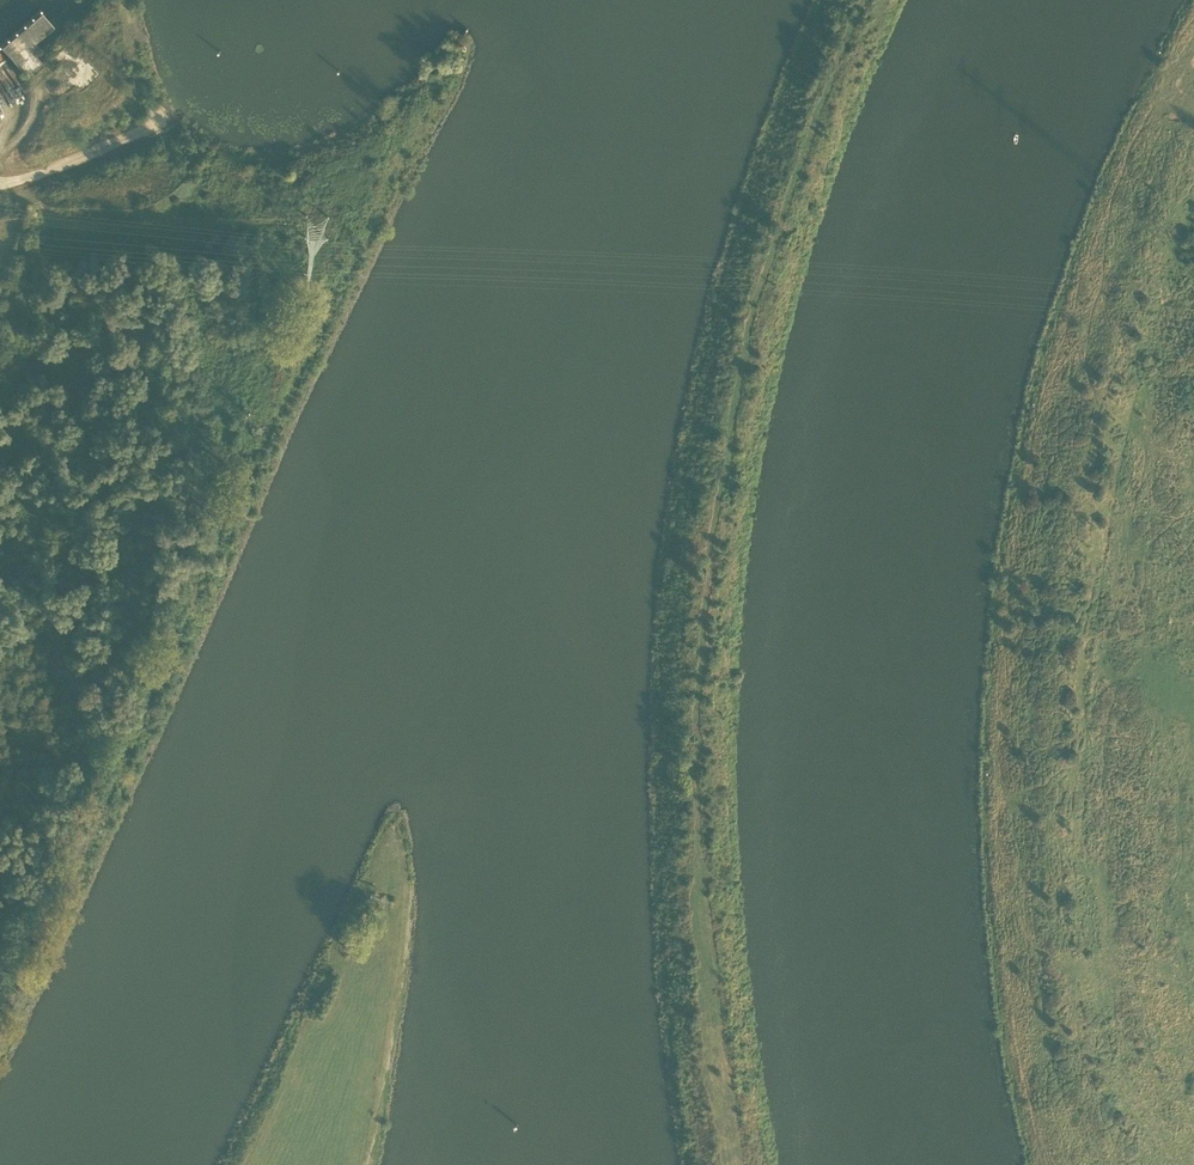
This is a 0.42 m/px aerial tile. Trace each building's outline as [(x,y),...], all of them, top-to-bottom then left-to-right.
[(6,77),(14,72),(7,61),(0,65),(0,75),(3,73),(6,77)]
